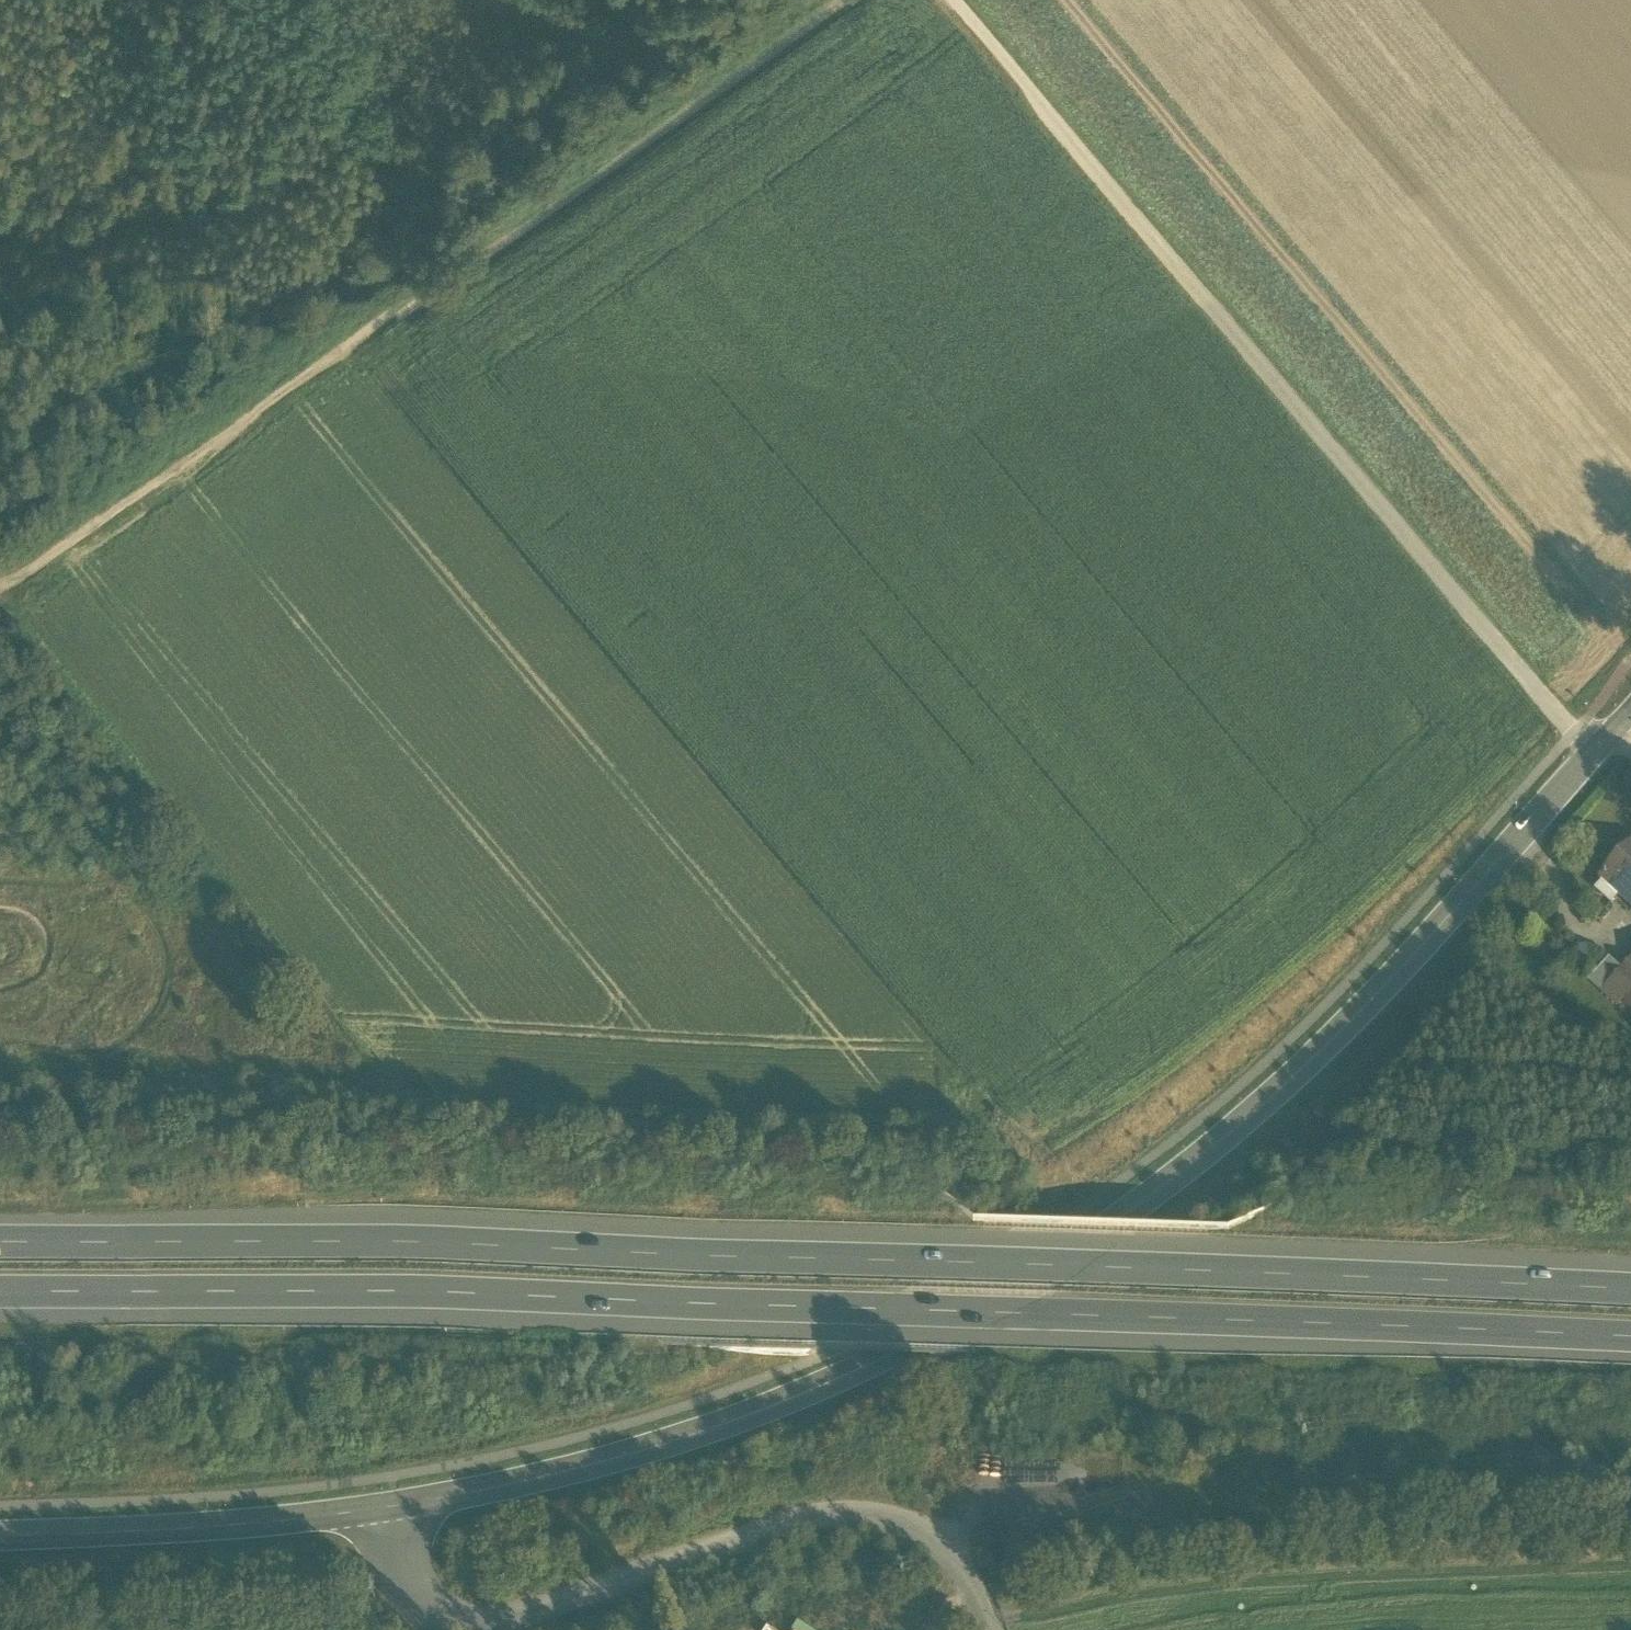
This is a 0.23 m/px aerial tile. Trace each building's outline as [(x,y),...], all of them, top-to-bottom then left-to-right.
[(1605,883),(1620,897),(1630,884),(1630,847),(1601,879),(1605,883)] [(1612,905),(1620,897),(1605,883),(1597,891),(1612,905)] [(1620,897),(1630,907),(1630,884),(1620,897)] [(1590,948),(1576,948),(1577,970),(1590,970),(1590,948)] [(1607,987),(1621,972),(1609,961),(1588,984),(1601,995),(1607,987)] [(1630,961),(1621,972),(1607,987),(1624,1001),(1630,1007),(1630,962),(1630,961)] [(1607,987),(1601,995),(1618,1009),(1624,1001),(1607,987)]
